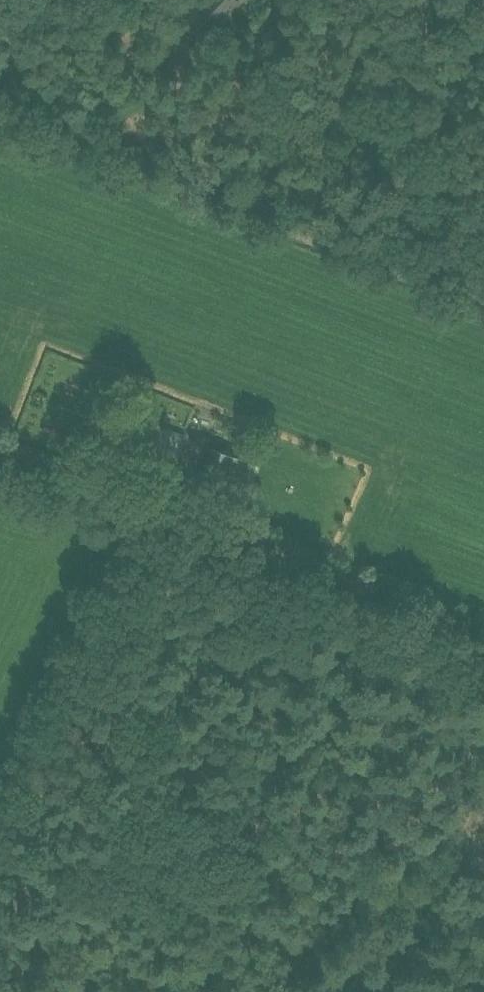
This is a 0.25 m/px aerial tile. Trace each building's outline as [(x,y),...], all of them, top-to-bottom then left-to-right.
[(169,472),(184,435),(136,416),(122,453),(169,472)] [(242,502),(258,462),(208,445),(194,484),(242,502)]
